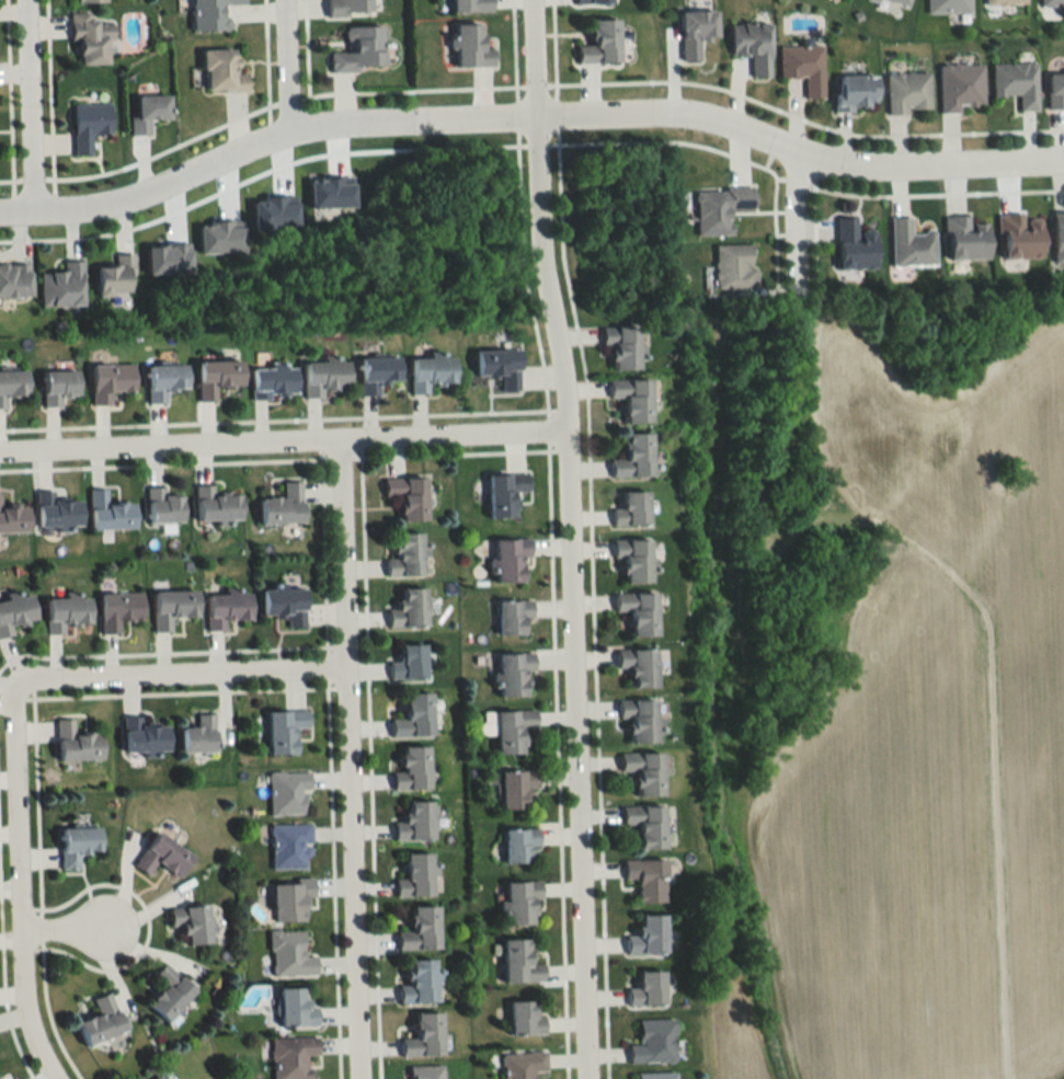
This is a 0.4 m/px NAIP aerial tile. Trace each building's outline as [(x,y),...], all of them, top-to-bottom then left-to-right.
[(226,29),(225,4),(244,4),(244,0),(190,0),(191,30),(226,29)] [(326,16),(369,16),(369,0),(326,0),(326,16)] [(451,11),(491,10),(491,0),(450,0),(451,11)] [(910,0),(876,0),(908,8),(910,0)] [(926,14),(971,13),(971,0),(926,0),(926,14)] [(69,11),(69,54),(77,54),(77,64),(106,64),(106,39),(111,39),(111,22),(95,22),(95,11),(69,11)] [(715,11),(679,11),(680,61),(700,61),(700,39),(715,39),(715,11)] [(617,62),(617,19),(591,19),(591,45),(576,45),(576,62),(617,62)] [(454,23),(454,65),(493,66),(493,48),(481,48),(481,24),(454,23)] [(730,23),(730,54),(750,54),(750,77),(769,77),(769,23),(730,23)] [(329,70),(383,69),(382,26),(346,27),(346,52),(329,52),(329,70)] [(779,46),(779,76),(804,76),(804,97),(822,97),(822,46),(779,46)] [(234,49),(202,49),(202,91),(246,91),(246,72),(234,72),(234,49)] [(991,64),(992,97),(1017,96),(1018,111),(1036,110),(1036,63),(991,64)] [(983,105),(982,64),(939,65),(940,114),(960,113),(960,105),(983,105)] [(1046,107),(1063,107),(1063,72),(1046,72),(1046,107)] [(886,113),(929,113),(929,73),(886,73),(886,113)] [(876,75),(835,75),(835,111),(851,111),(851,105),(876,105),(876,75)] [(168,119),(168,95),(136,95),(136,117),(129,117),(129,135),(149,135),(149,119),(168,119)] [(72,104),(72,156),(90,156),(90,134),(109,134),(109,103),(72,104)] [(753,209),(753,188),(694,189),(694,236),(729,235),(729,209),(753,209)] [(1063,263),(1063,213),(1052,214),(1053,263),(1063,263)] [(999,215),(999,259),(1042,259),(1041,217),(1021,217),(1021,214),(999,215)] [(988,223),(969,224),(969,216),(945,217),(947,260),(989,259),(988,223)] [(835,218),(836,270),(876,269),(875,230),(856,230),(856,218),(835,218)] [(934,232),(911,232),(911,218),(890,218),(891,266),(934,266),(934,232)] [(752,267),(752,245),(713,245),(713,288),(756,288),(756,267),(752,267)] [(95,267),(96,296),(133,294),(132,254),(112,255),(113,266),(95,267)] [(82,306),(82,261),(62,261),(62,273),(39,273),(39,307),(82,306)] [(29,297),(29,265),(0,265),(0,297),(29,297)] [(612,370),(639,370),(639,327),(600,327),(600,346),(612,346),(612,370)] [(518,390),(518,350),(476,350),(476,377),(501,377),(501,390),(518,390)] [(427,383),(453,383),(453,356),(410,356),(410,393),(427,393),(427,383)] [(360,357),(360,394),(376,394),(376,382),(399,382),(399,357),(360,357)] [(321,398),(321,389),(347,389),(347,360),(303,360),(303,398),(321,398)] [(197,361),(197,401),(215,401),(215,387),(241,387),(241,361),(197,361)] [(110,405),(110,392),(133,392),(133,364),(91,364),(91,405),(110,405)] [(185,365),(146,365),(147,403),(165,403),(165,391),(185,390),(185,365)] [(251,367),(251,395),(294,395),(294,367),(251,367)] [(25,370),(0,370),(0,409),(5,408),(5,396),(25,396),(25,370)] [(76,371),(42,371),(42,407),(62,407),(62,398),(76,398),(76,371)] [(650,379),(608,380),(609,398),(624,398),(625,422),(651,422),(650,379)] [(651,433),(625,433),(625,459),(612,459),(612,476),(651,476),(651,433)] [(489,518),(516,517),(515,493),(529,493),(529,474),(488,474),(489,518)] [(426,521),(426,478),(384,478),(384,497),(401,497),(401,521),(426,521)] [(302,523),(301,482),(282,482),(282,498),(258,498),(259,524),(302,523)] [(194,522),(239,522),(239,492),(213,492),(213,485),(194,486),(194,522)] [(146,523),(181,523),(181,496),(163,496),(163,487),(146,487),(146,523)] [(133,529),(133,502),(106,503),(106,489),(88,490),(90,531),(133,529)] [(613,508),(613,526),(649,526),(649,491),(623,491),(623,508),(613,508)] [(36,492),(36,529),(79,528),(79,500),(53,501),(53,492),(36,492)] [(26,533),(26,505),(0,505),(0,533),(26,533)] [(397,534),(397,559),(386,559),(386,578),(424,577),(424,534),(397,534)] [(494,540),(495,583),(523,583),(522,559),(530,559),(530,539),(494,540)] [(626,583),(651,583),(651,540),(614,540),(614,559),(626,559),(626,583)] [(304,627),(305,589),(261,588),(261,615),(287,616),(286,627),(304,627)] [(427,628),(427,589),(400,589),(400,610),(388,610),(388,628),(427,628)] [(153,591),(153,632),(171,632),(171,618),(196,617),(196,591),(153,591)] [(226,620),(250,620),(250,593),(207,592),(207,630),(226,630),(226,620)] [(12,635),(11,628),(26,625),(25,621),(34,620),(29,593),(0,599),(0,637),(12,635)] [(100,594),(100,635),(120,634),(119,622),(142,622),(142,593),(100,594)] [(616,612),(632,612),(632,637),(657,637),(657,593),(616,594),(616,612)] [(63,625),(88,625),(88,598),(45,598),(45,634),(63,634),(63,625)] [(532,621),(532,601),(496,601),(496,635),(526,635),(526,621),(532,621)] [(425,680),(425,645),(399,645),(399,662),(388,662),(388,680),(425,680)] [(657,650),(618,650),(618,670),(631,670),(631,690),(657,689),(657,650)] [(498,654),(500,697),(527,696),(527,672),(535,672),(534,653),(498,654)] [(432,738),(431,694),(406,695),(406,719),(392,719),(392,738),(432,738)] [(629,720),(629,744),(657,744),(657,701),(619,701),(619,720),(629,720)] [(497,755),(525,754),(524,730),(537,729),(536,710),(495,712),(497,755)] [(308,729),(308,711),(268,711),(268,755),(294,755),(294,729),(308,729)] [(215,753),(215,714),(196,714),(196,727),(181,727),(181,753),(215,753)] [(167,726),(141,726),(141,717),(123,717),(123,754),(167,754),(167,726)] [(73,720),(56,720),(56,760),(100,760),(100,733),(73,733),(73,720)] [(429,747),(402,747),(402,772),(393,772),(393,790),(429,790),(429,747)] [(636,796),(662,796),(662,754),(620,754),(620,772),(636,772),(636,796)] [(500,771),(500,809),(526,809),(526,789),(538,789),(538,771),(500,771)] [(303,815),(303,790),(309,790),(309,772),(269,772),(269,815),(303,815)] [(395,822),(395,841),(433,841),(433,802),(405,802),(405,822),(395,822)] [(663,806),(622,806),(623,824),(638,824),(638,850),(663,850),(663,806)] [(271,824),(271,869),(311,869),(311,824),(271,824)] [(99,853),(99,828),(60,828),(61,869),(79,869),(79,853),(99,853)] [(504,863),(531,863),(531,848),(539,848),(539,829),(504,829),(504,863)] [(133,865),(148,875),(156,863),(178,876),(192,855),(155,832),(133,865)] [(434,853),(405,854),(406,879),(396,879),(396,897),(435,897),(434,853)] [(665,903),(665,860),(624,860),(624,879),(637,879),(637,903),(665,903)] [(305,898),(313,898),(313,880),(272,880),(273,922),(306,921),(305,898)] [(506,926),(538,926),(538,882),(506,882),(506,926)] [(184,945),(209,944),(208,907),(167,908),(168,927),(184,927),(184,945)] [(412,932),(398,932),(398,950),(438,950),(438,907),(412,907),(412,932)] [(626,955),(665,955),(665,915),(639,915),(639,931),(626,931),(626,955)] [(316,956),(304,956),(304,931),(270,931),(270,976),(316,976),(316,956)] [(503,984),(543,984),(543,964),(530,964),(530,941),(503,941),(503,984)] [(400,1004),(438,1003),(437,960),(409,961),(409,984),(399,984),(400,1004)] [(147,1004),(165,1021),(194,992),(164,962),(151,976),(163,987),(147,1004)] [(628,1006),(663,1006),(663,972),(638,972),(638,988),(628,988),(628,1006)] [(278,1027),(318,1027),(318,1007),(305,1007),(305,989),(278,989),(278,1027)] [(91,999),(97,1016),(76,1022),(84,1046),(124,1033),(110,992),(91,999)] [(510,1036),(545,1036),(545,1016),(535,1016),(535,1002),(509,1003),(510,1036)] [(415,1014),(415,1039),(402,1039),(402,1057),(442,1057),(442,1014),(415,1014)] [(629,1064),(674,1064),(674,1021),(639,1021),(639,1044),(629,1044),(629,1064)] [(272,1078),(311,1078),(311,1057),(318,1057),(317,1038),(271,1039),(272,1078)] [(546,1053),(503,1053),(503,1078),(536,1078),(536,1072),(547,1072),(546,1053)] [(444,1066),(404,1066),(404,1078),(444,1078),(444,1066)]
